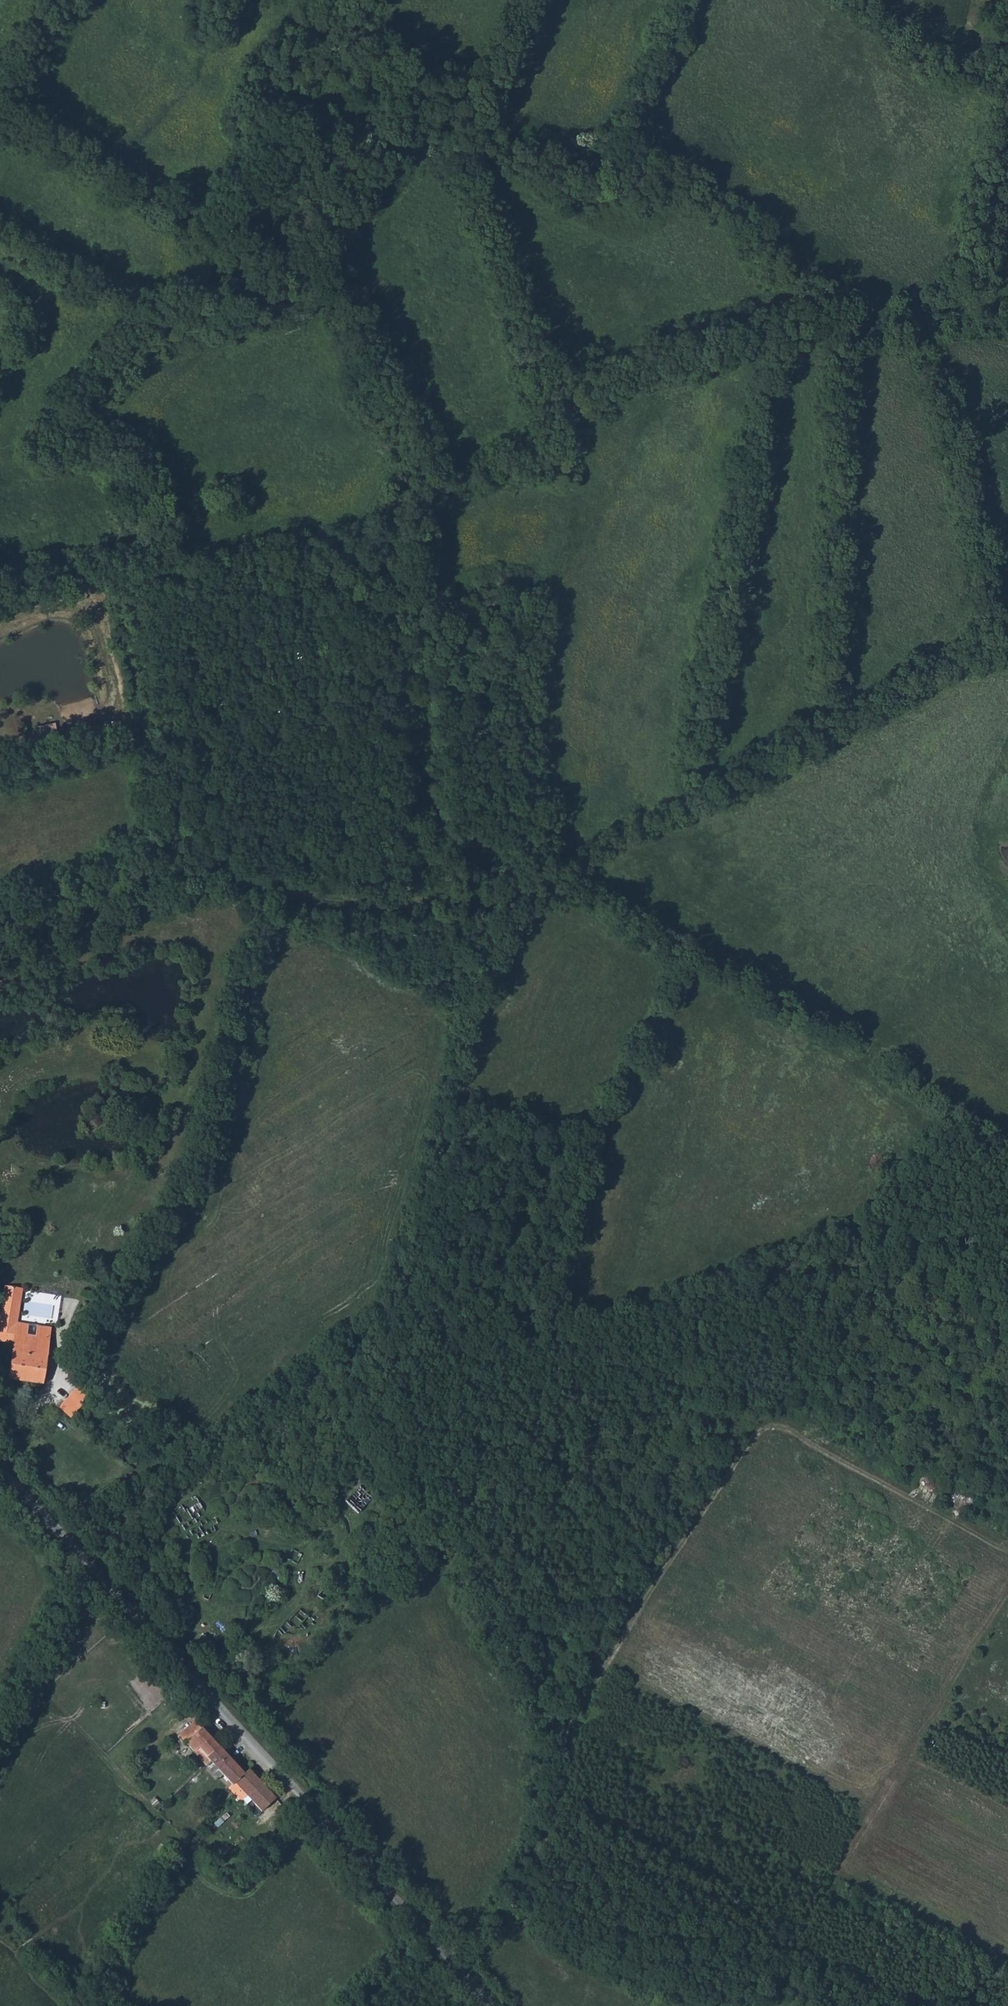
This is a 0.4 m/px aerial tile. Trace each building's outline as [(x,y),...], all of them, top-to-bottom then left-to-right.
[(9,1332),(13,1333),(20,1282),(4,1280),(0,1307),(0,1317),(11,1318),(9,1332)] [(9,1332),(11,1318),(0,1317),(0,1331),(9,1332)] [(43,1383),(49,1338),(13,1333),(12,1336),(6,1378),(43,1383)] [(71,1390),(57,1405),(68,1414),(81,1399),(71,1390)] [(187,1515),(200,1510),(197,1503),(184,1507),(187,1515)] [(299,1624),(304,1615),(295,1610),(290,1619),(299,1624)] [(178,1735),(205,1766),(209,1761),(206,1758),(207,1758),(197,1748),(209,1737),(194,1720),(178,1735)] [(218,1747),(209,1737),(197,1748),(207,1758),(218,1747)] [(206,1758),(209,1761),(232,1784),(243,1774),(218,1747),(207,1758),(206,1758)] [(228,1788),(234,1794),(241,1801),(246,1797),(261,1813),(275,1799),(248,1769),(243,1774),(232,1784),(228,1788)]
